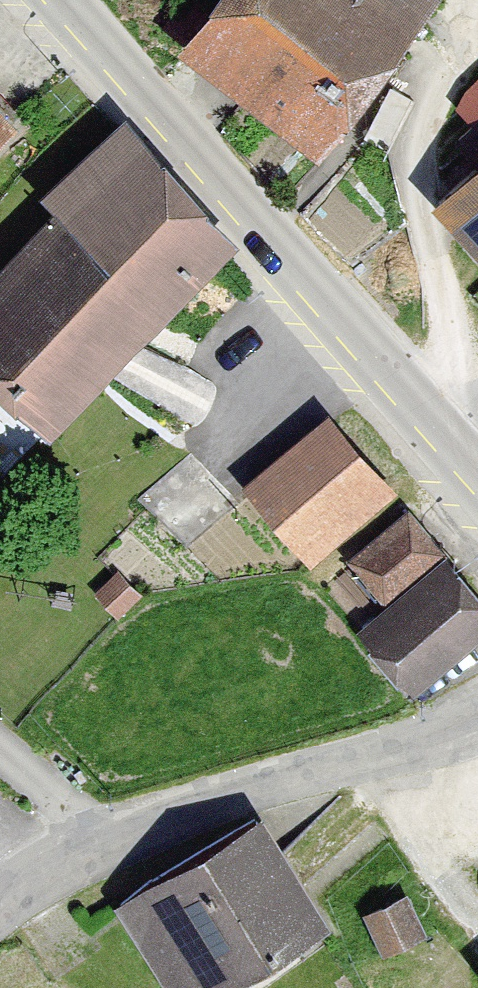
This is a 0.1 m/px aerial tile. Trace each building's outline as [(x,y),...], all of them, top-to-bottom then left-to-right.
[(183,54),(332,164),(445,11),(431,0),(223,0),(183,54)] [(453,99),(477,127),(477,77),(453,99)] [(34,124),(0,90),(0,160),(34,124)] [(0,279),(0,386),(57,441),(232,258),(118,129),(44,203),(60,218),(0,279)] [(477,250),(477,172),(439,206),(477,250)] [(332,418),(244,492),(311,571),(399,497),(332,418)] [(411,514),(352,564),(389,609),(449,557),(411,514)] [(449,557),(389,609),(361,634),(417,703),(477,650),(477,590),(449,557)] [(143,598),(118,572),(96,593),(120,619),(143,598)] [(167,987),(197,987),(205,983),(208,987),(248,987),(337,932),(266,819),(119,911),(167,987)] [(410,898),(367,919),(387,961),(430,940),(410,898)]
